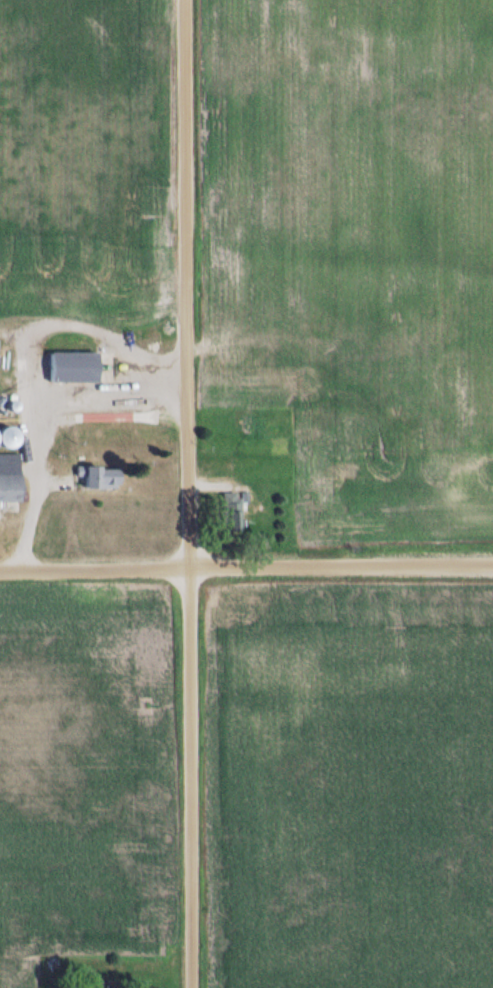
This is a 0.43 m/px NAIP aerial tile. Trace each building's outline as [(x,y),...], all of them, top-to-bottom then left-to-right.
[(52,383),(115,383),(115,354),(52,354),(52,383)] [(0,449),(17,447),(15,428),(0,430),(0,445),(0,449)] [(19,455),(0,455),(0,503),(20,503),(19,455)] [(118,488),(118,468),(85,468),(85,488),(118,488)] [(224,533),(241,533),(241,493),(224,493),(224,533)]
